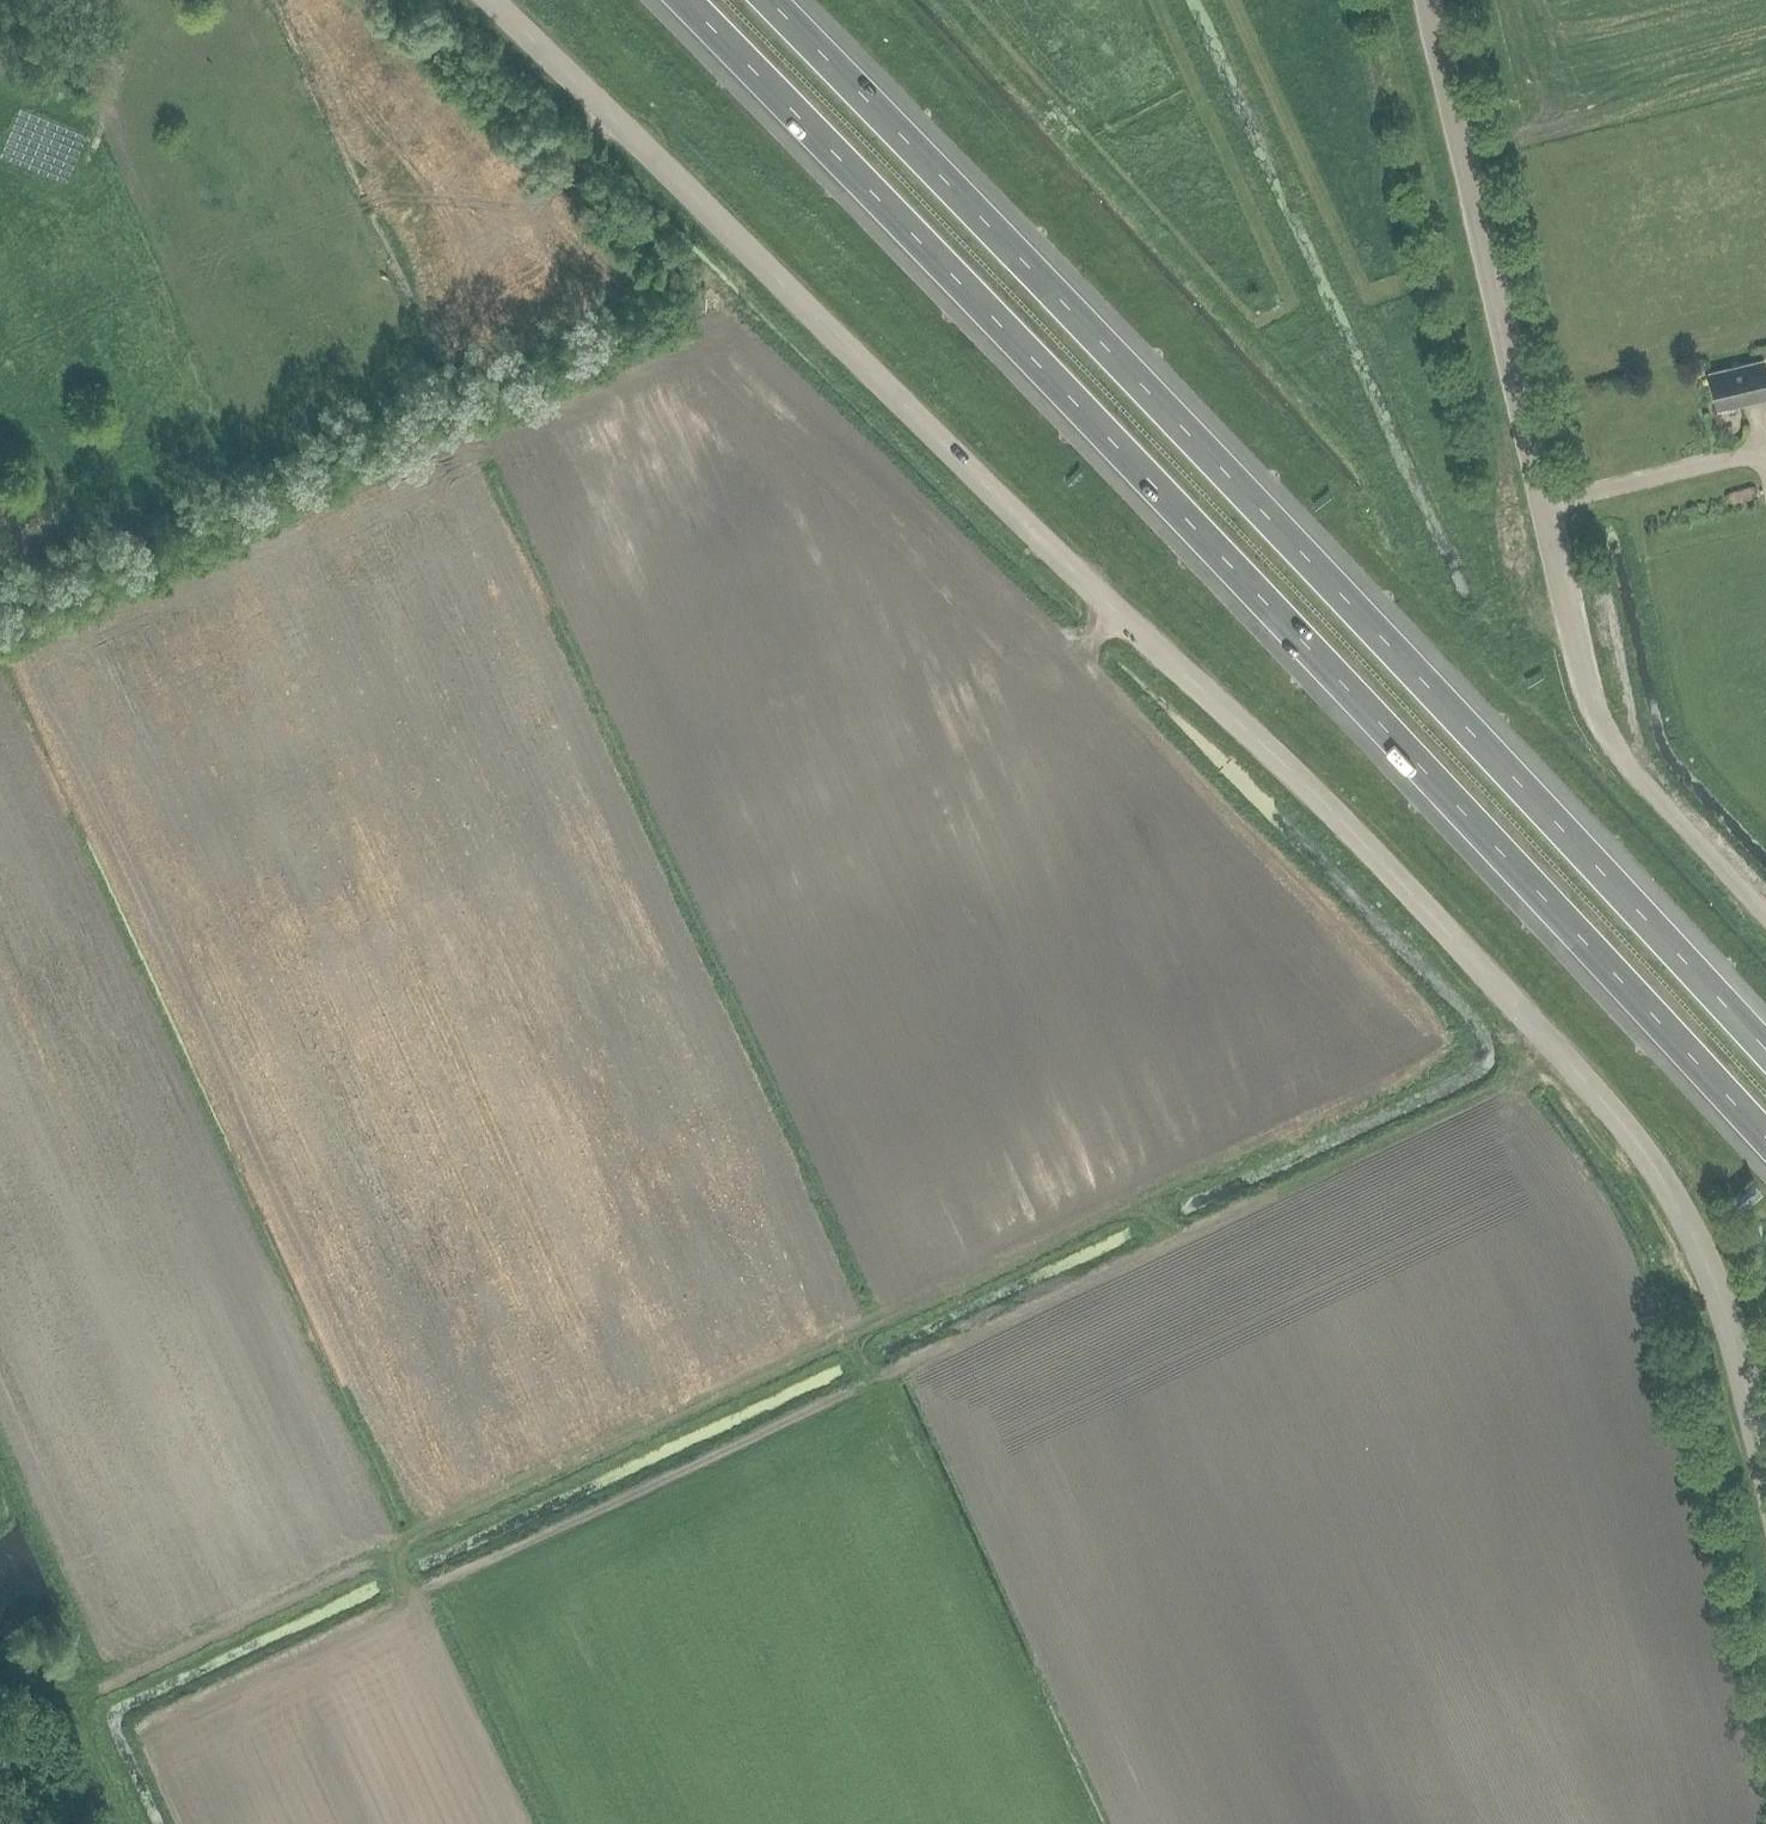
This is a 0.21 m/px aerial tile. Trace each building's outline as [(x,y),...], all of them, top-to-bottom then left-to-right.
[(1765,373),(1760,350),(1706,363),(1715,400),(1765,388),(1765,373)]
